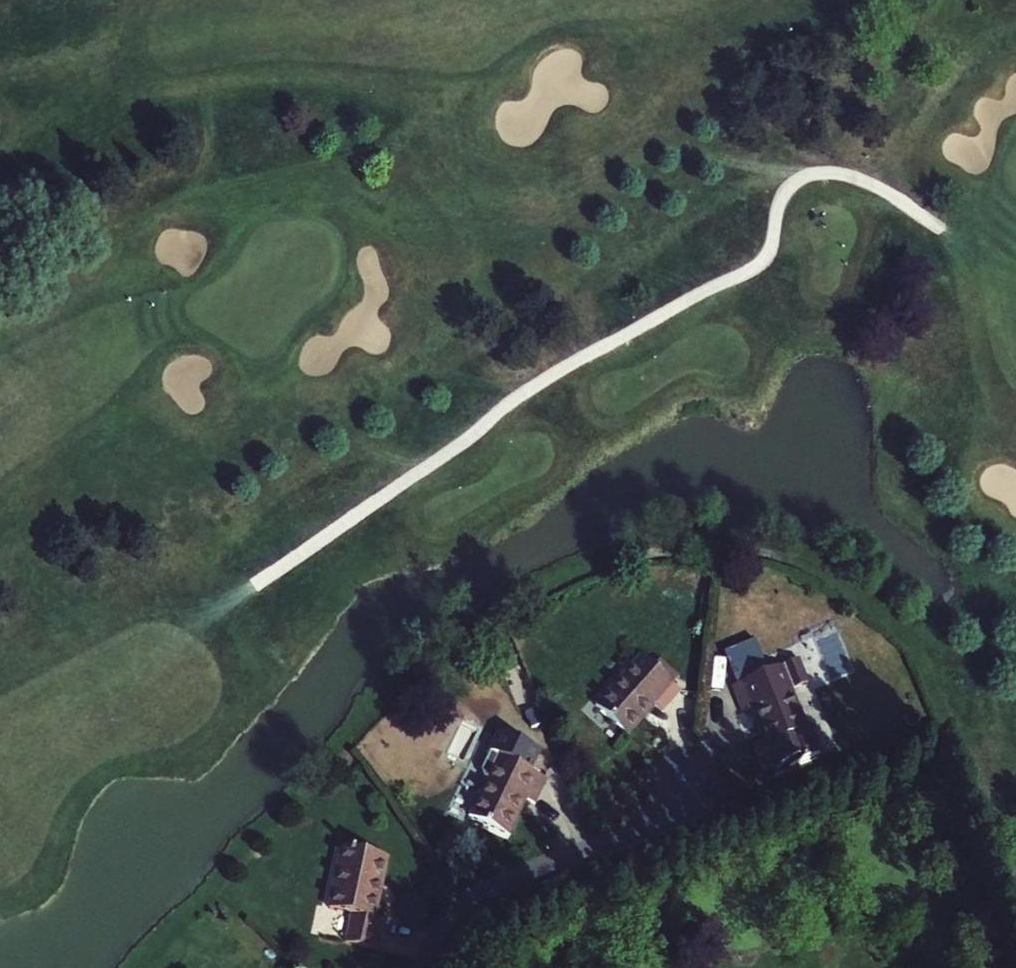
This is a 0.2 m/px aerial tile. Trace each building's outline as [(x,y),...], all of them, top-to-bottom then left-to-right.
[(597,707),(628,733),(653,704),(661,710),(679,689),(643,658),(597,707)] [(740,683),(732,686),(743,710),(753,706),(770,744),(755,750),(765,773),(793,761),(796,769),(826,756),(813,726),(808,729),(791,690),(810,683),(800,659),(754,678),(740,683)] [(738,680),(740,683),(754,678),(752,674),(738,680)] [(532,803),(544,777),(500,756),(470,818),(506,834),(522,799),(532,803)] [(374,918),(387,859),(342,849),(329,910),(350,915),(344,943),(379,950),(385,921),(374,918)]
